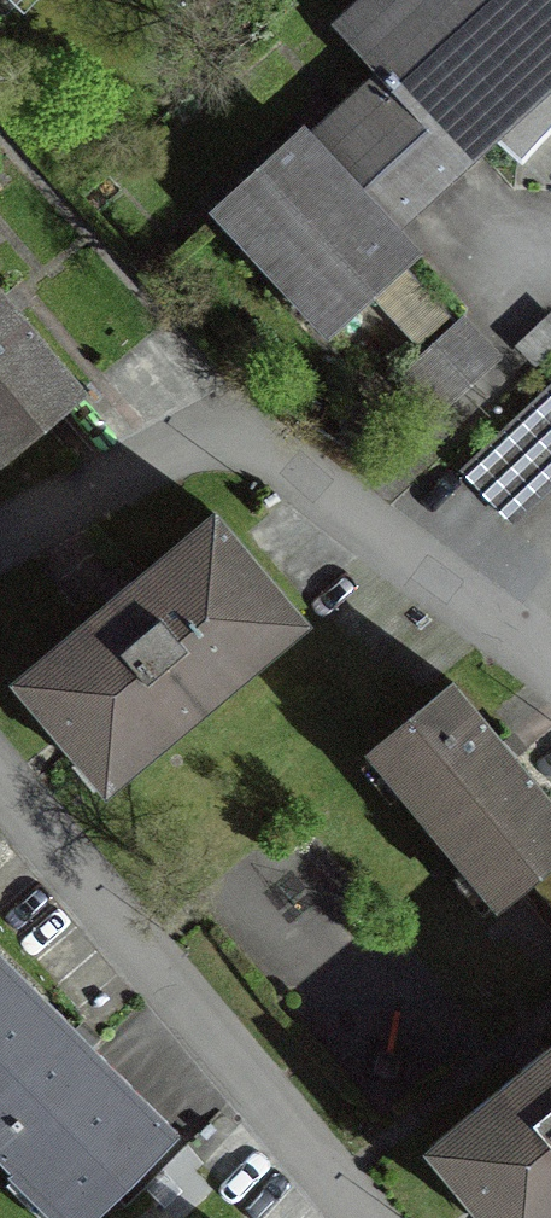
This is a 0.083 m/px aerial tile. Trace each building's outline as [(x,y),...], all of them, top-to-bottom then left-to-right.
[(218,211),(329,331),(406,260),(349,199),(370,179),(406,216),(493,134),(515,158),(529,145),(540,123),(550,107),(550,0),(374,0),(342,29),(387,78),(308,151),(296,139),(218,211)] [(78,393),(13,315),(0,300),(0,458),(78,393)] [(547,324),(520,351),(536,368),(550,354),(550,328),(547,324)] [(457,327),(408,372),(441,408),(490,363),(457,327)] [(459,473),(507,525),(550,483),(550,386),(459,473)] [(15,683),(103,788),(299,623),(212,518),(116,599),(15,683)] [(498,904),(528,879),(550,860),(550,802),(522,768),(453,684),(371,752),(498,904)] [(528,879),(550,906),(550,860),(528,879)] [(59,1217),(90,1217),(172,1136),(83,1048),(0,964),(0,1159),(59,1217)] [(433,1147),(492,1217),(550,1217),(550,1049),(433,1147)]
